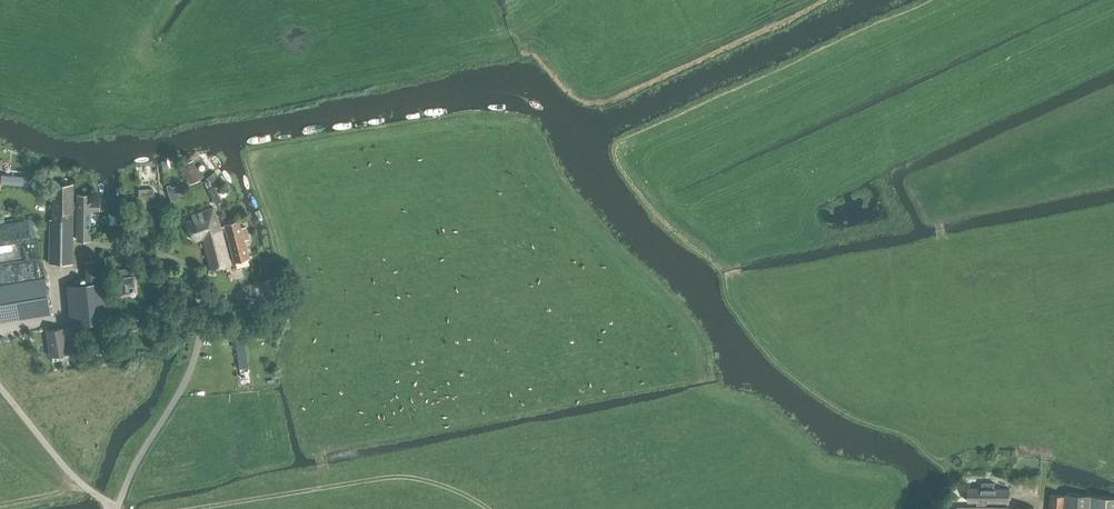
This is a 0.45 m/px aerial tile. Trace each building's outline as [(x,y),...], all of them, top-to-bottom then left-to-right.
[(190,183),(200,180),(192,160),(183,163),(190,183)] [(219,176),(215,171),(207,177),(211,182),(219,176)] [(3,184),(28,186),(29,175),(1,173),(0,182),(0,189),(3,189),(3,184)] [(73,209),(77,209),(77,200),(73,200),(73,183),(52,183),(52,212),(73,213),(73,209)] [(166,185),(169,195),(170,195),(171,201),(180,199),(178,193),(186,191),(184,183),(171,186),(171,184),(166,185)] [(216,203),(221,200),(214,186),(209,189),(216,203)] [(155,196),(154,188),(139,189),(139,195),(137,196),(137,200),(125,201),(125,209),(147,207),(147,205),(150,205),(149,197),(155,196)] [(77,200),(77,209),(77,239),(89,239),(90,210),(99,210),(99,201),(91,201),(91,194),(77,194),(77,200)] [(223,232),(226,231),(225,226),(222,227),(221,226),(214,206),(202,209),(202,210),(197,212),(197,211),(191,213),(192,217),(186,220),(194,241),(202,239),(210,269),(231,263),(223,232)] [(49,263),(72,263),(73,213),(52,212),(52,219),(50,219),(49,263)] [(118,223),(117,212),(110,213),(110,224),(118,223)] [(249,258),(245,240),(249,238),(246,226),(241,227),(240,220),(224,224),(225,226),(226,231),(234,262),(249,258)] [(131,237),(131,239),(138,241),(138,237),(139,237),(139,235),(145,235),(145,230),(149,229),(149,222),(130,223),(131,237)] [(106,268),(114,267),(112,255),(104,256),(106,268)] [(87,283),(66,285),(71,324),(109,320),(106,293),(102,258),(84,260),(87,283)] [(135,272),(134,266),(109,269),(110,275),(135,272)] [(135,285),(134,275),(123,276),(121,277),(122,293),(130,293),(130,286),(135,285)] [(45,277),(0,285),(0,322),(51,314),(45,277)] [(282,298),(277,278),(264,282),(269,301),(282,298)] [(250,384),(243,334),(246,333),(240,308),(227,311),(232,336),(236,335),(238,360),(235,360),(238,385),(250,384)] [(64,327),(46,330),(50,355),(51,355),(53,361),(63,359),(62,353),(69,352),(64,327)] [(112,338),(111,328),(95,330),(97,349),(111,347),(110,339),(112,338)] [(1009,507),(986,506),(985,506),(985,501),(1009,501),(1009,488),(995,488),(995,481),(982,481),(982,488),(968,488),(968,501),(976,501),(976,506),(958,506),(957,508),(1009,508),(1009,507)] [(1067,495),(1050,494),(1049,508),(1113,508),(1113,496),(1067,493),(1067,495)]
